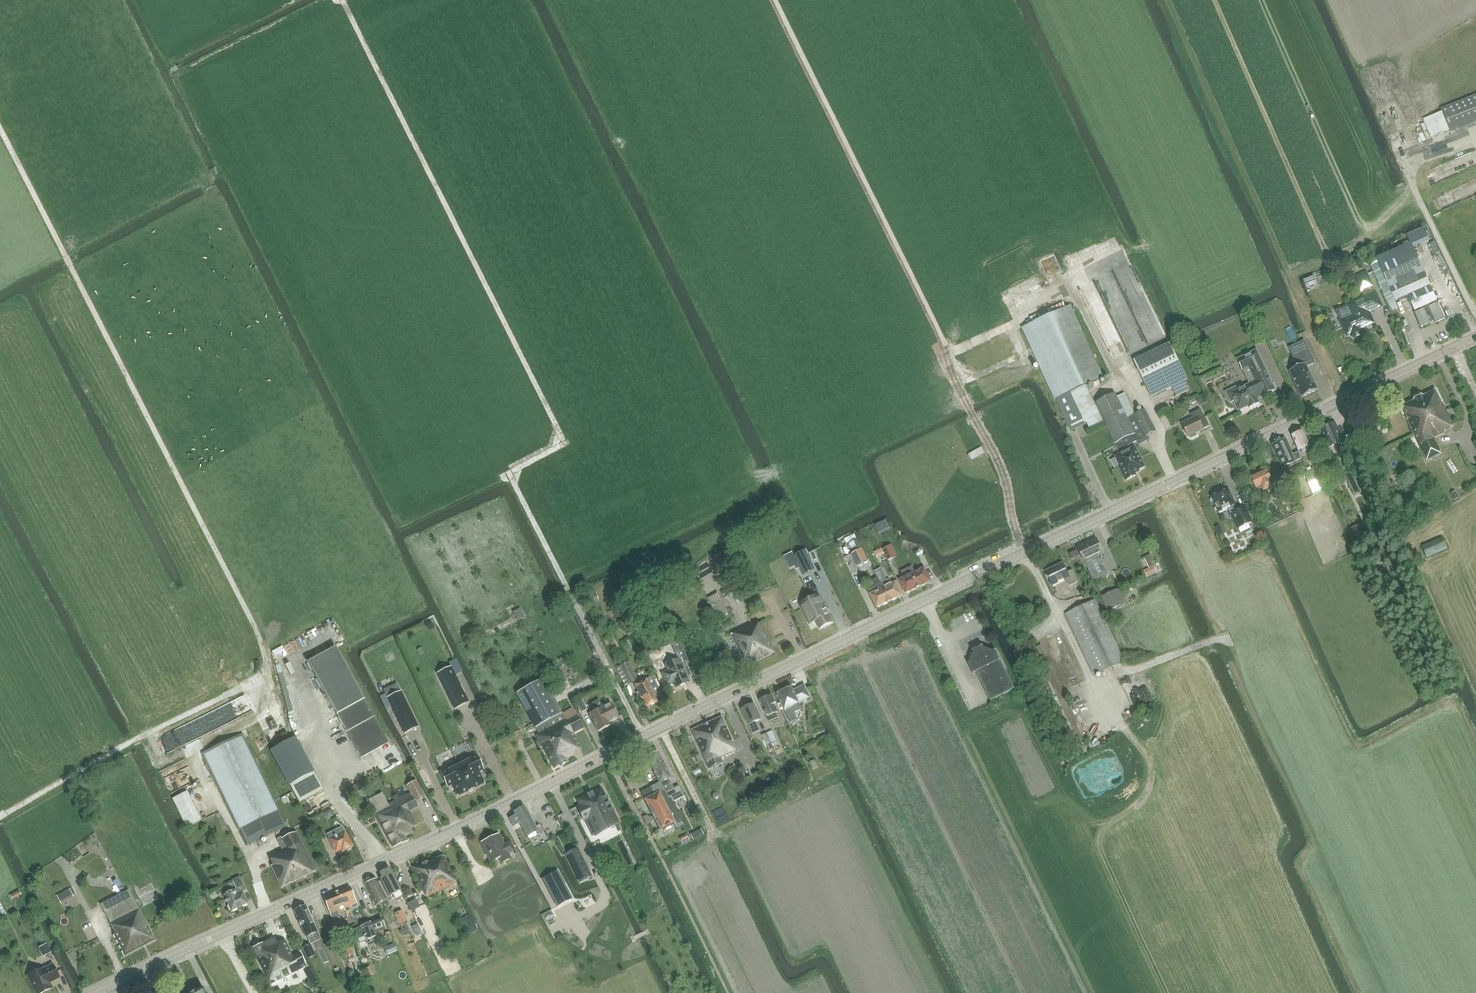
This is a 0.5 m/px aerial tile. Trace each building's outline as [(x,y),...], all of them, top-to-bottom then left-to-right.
[(1450,132),(1475,122),(1475,95),(1441,109),(1450,132)] [(1464,169),(1467,176),(1475,173),(1475,164),(1464,169)] [(1453,198),(1464,195),(1463,190),(1451,193),(1453,198)] [(1410,243),(1376,258),(1394,301),(1407,295),(1414,311),(1414,310),(1415,312),(1414,313),(1421,329),(1444,318),(1437,302),(1436,303),(1435,301),(1410,243)] [(1353,316),(1340,321),(1347,336),(1351,334),(1352,337),(1357,339),(1362,336),(1363,333),(1361,329),(1375,323),(1370,312),(1382,307),(1375,291),(1375,292),(1372,286),(1366,273),(1355,278),(1361,291),(1362,290),(1365,296),(1347,304),(1353,316)] [(1070,305),(1022,327),(1055,400),(1057,399),(1073,392),(1086,386),(1103,377),(1070,305)] [(1404,330),(1409,328),(1405,317),(1400,319),(1404,330)] [(1298,367),(1289,371),(1302,397),(1317,390),(1306,367),(1314,363),(1304,341),(1289,348),(1292,355),(1299,352),(1303,362),(1297,365),(1298,367)] [(1170,343),(1134,361),(1151,397),(1187,379),(1170,343)] [(1238,386),(1226,392),(1231,403),(1233,401),(1238,411),(1248,406),(1249,408),(1259,403),(1257,398),(1262,395),(1263,396),(1275,390),(1265,370),(1256,350),(1237,359),(1249,384),(1239,389),(1238,386)] [(1433,438),(1445,432),(1444,430),(1453,426),(1442,404),(1435,390),(1423,396),(1419,394),(1415,396),(1414,400),(1402,406),(1408,419),(1407,419),(1427,460),(1441,454),(1433,438)] [(1073,392),(1057,399),(1071,430),(1087,423),(1073,392)] [(1115,393),(1095,403),(1105,424),(1116,447),(1118,450),(1137,441),(1139,445),(1148,440),(1146,437),(1135,414),(1127,418),(1115,393)] [(1195,433),(1204,429),(1210,426),(1205,416),(1204,417),(1200,409),(1190,414),(1192,418),(1181,423),(1188,437),(1189,436),(1190,438),(1192,438),(1195,437),(1196,435),(1195,433)] [(1145,410),(1135,414),(1146,437),(1156,432),(1145,410)] [(1319,430),(1327,448),(1343,441),(1335,423),(1329,426),(1319,430)] [(1302,431),(1292,435),(1302,457),(1312,452),(1302,431)] [(1282,467),(1282,468),(1302,459),(1299,452),(1293,455),(1286,438),(1272,445),(1282,467)] [(981,446),(967,452),(969,459),(984,453),(981,446)] [(1118,467),(1125,481),(1136,475),(1135,473),(1140,471),(1139,470),(1145,467),(1135,447),(1115,456),(1120,466),(1118,467)] [(1325,486),(1329,484),(1327,478),(1321,465),(1304,473),(1314,496),(1326,490),(1325,486)] [(1345,474),(1355,495),(1365,490),(1355,469),(1345,474)] [(1251,479),(1250,480),(1252,484),(1253,483),(1256,490),(1258,489),(1261,494),(1267,491),(1275,487),(1267,470),(1261,473),(1259,473),(1256,474),(1256,476),(1251,478),(1251,479)] [(1237,512),(1233,505),(1235,504),(1234,501),(1235,500),(1234,498),(1233,498),(1228,489),(1218,494),(1217,493),(1212,495),(1213,496),(1211,497),(1218,512),(1228,508),(1231,514),(1238,530),(1254,522),(1246,507),(1237,512)] [(885,520),(875,526),(879,533),(889,527),(885,520)] [(1421,547),(1426,558),(1448,548),(1443,537),(1421,547)] [(1096,538),(1077,547),(1092,578),(1093,578),(1105,572),(1106,571),(1098,555),(1103,553),(1096,538)] [(882,549),(888,560),(897,556),(892,545),(882,549)] [(868,561),(862,549),(854,553),(851,554),(857,566),(858,566),(864,563),(868,561)] [(815,569),(805,550),(794,556),(803,575),(815,569)] [(1069,554),(1072,560),(1079,556),(1077,551),(1069,554)] [(1046,571),(1052,585),(1065,579),(1069,587),(1078,583),(1073,571),(1067,573),(1063,564),(1046,571)] [(1154,565),(1143,569),(1146,577),(1157,572),(1154,565)] [(918,588),(932,581),(925,567),(914,573),(911,566),(908,567),(918,588)] [(890,602),(903,595),(896,581),(889,585),(885,577),(888,575),(884,567),(874,571),(880,582),(890,602)] [(906,594),(918,588),(908,567),(901,571),(904,578),(899,580),(906,594)] [(877,608),(890,602),(880,582),(878,578),(873,581),(875,587),(868,590),(877,608)] [(1103,595),(1110,610),(1121,604),(1114,590),(1103,595)] [(588,594),(593,604),(599,601),(595,591),(588,594)] [(825,610),(818,596),(801,604),(811,623),(817,620),(821,628),(831,622),(828,615),(829,614),(826,609),(825,610)] [(1123,661),(1094,600),(1065,613),(1094,675),(1123,661)] [(513,611),(518,621),(525,617),(520,607),(513,611)] [(732,634),(747,666),(775,653),(760,623),(753,626),(752,624),(732,634)] [(292,637),(282,649),(289,655),(299,643),(292,637)] [(679,640),(671,644),(678,659),(665,665),(668,671),(662,674),(667,685),(673,682),(675,688),(688,682),(680,664),(687,661),(688,663),(689,662),(679,640)] [(364,699),(336,646),(308,661),(337,714),(364,699)] [(968,664),(973,674),(976,672),(991,701),(1015,689),(996,650),(993,652),(992,651),(986,649),(985,649),(983,646),(973,651),(974,654),(973,655),(971,662),(972,663),(968,664)] [(619,666),(628,684),(637,680),(628,662),(619,666)] [(451,667),(437,674),(454,709),(468,702),(451,667)] [(287,680),(291,686),(299,680),(295,674),(287,680)] [(656,703),(655,699),(662,696),(652,677),(634,685),(646,708),(656,703)] [(564,713),(545,678),(518,692),(537,728),(564,713)] [(802,709),(799,703),(811,698),(805,685),(793,690),(792,687),(790,688),(789,687),(784,689),(785,691),(778,694),(790,721),(797,718),(794,712),(802,709)] [(301,702),(308,699),(303,688),(296,691),(301,702)] [(401,691),(387,698),(404,733),(418,727),(401,691)] [(778,712),(774,705),(776,704),(771,694),(760,700),(770,721),(778,717),(776,714),(778,712)] [(337,714),(361,758),(388,743),(364,699),(337,714)] [(576,703),(581,712),(587,709),(582,700),(576,703)] [(589,713),(598,732),(610,726),(608,723),(618,718),(611,703),(602,707),(599,700),(591,704),(594,711),(589,713)] [(741,710),(753,734),(760,731),(756,722),(761,720),(754,704),(752,705),(751,703),(747,705),(748,707),(741,710)] [(331,709),(324,711),(326,721),(333,719),(331,709)] [(572,709),(564,713),(537,728),(539,733),(536,735),(554,769),(567,762),(566,760),(574,755),(573,752),(581,748),(573,734),(583,728),(572,709)] [(1126,724),(1132,721),(1129,714),(1123,718),(1126,724)] [(731,742),(733,741),(722,717),(691,731),(709,770),(722,763),(720,758),(736,751),(731,742)] [(777,739),(774,730),(768,733),(772,742),(775,749),(780,746),(777,739)] [(767,744),(772,742),(768,733),(763,735),(767,744)] [(241,734),(203,753),(239,829),(240,828),(248,845),(285,827),(261,777),(262,777),(241,734)] [(314,772),(295,737),(270,750),(289,785),(290,785),(314,772)] [(382,749),(390,766),(400,761),(392,744),(382,749)] [(657,752),(646,758),(659,784),(650,788),(653,793),(654,795),(660,792),(662,791),(667,800),(670,799),(672,803),(684,797),(679,786),(669,790),(668,787),(671,785),(668,780),(671,779),(657,752)] [(458,763),(471,790),(483,784),(484,783),(484,782),(484,783),(478,772),(483,769),(476,754),(458,763)] [(168,791),(196,778),(186,758),(178,762),(181,767),(176,770),(173,763),(158,771),(168,791)] [(452,785),(457,797),(471,790),(458,763),(440,772),(447,787),(452,785)] [(323,790),(314,772),(290,785),(299,803),(323,790)] [(384,797),(371,804),(375,812),(374,812),(392,848),(407,840),(405,838),(412,834),(410,829),(416,825),(409,812),(418,807),(414,801),(424,795),(416,780),(405,786),(409,794),(395,801),(388,805),(384,797)] [(562,784),(566,800),(574,798),(570,782),(562,784)] [(592,793),(577,801),(578,801),(580,805),(577,806),(588,828),(591,827),(595,835),(604,831),(618,824),(618,823),(613,812),(601,788),(592,792),(592,793)] [(650,788),(641,793),(661,832),(674,825),(676,829),(682,826),(683,825),(676,811),(677,810),(674,804),(672,805),(672,803),(670,799),(667,800),(662,791),(660,792),(654,795),(653,793),(650,788)] [(188,790),(171,797),(184,827),(201,820),(188,790)] [(106,801),(101,805),(105,811),(110,807),(106,801)] [(547,842),(549,841),(540,825),(535,827),(524,807),(514,813),(515,816),(509,819),(513,827),(520,823),(534,849),(547,842)] [(109,827),(111,832),(126,825),(124,820),(109,827)] [(342,827),(332,832),(327,835),(329,839),(335,852),(340,850),(342,852),(353,846),(345,831),(342,827)] [(88,848),(105,837),(99,828),(82,840),(88,848)] [(283,851),(270,857),(273,865),(270,867),(281,888),(316,871),(296,832),(293,834),(283,838),(282,837),(277,840),(283,851)] [(487,840),(482,843),(491,863),(500,858),(502,863),(513,858),(510,854),(516,851),(512,841),(505,844),(501,834),(494,837),(492,836),(488,838),(487,840)] [(576,849),(565,854),(571,866),(580,883),(591,878),(590,877),(582,860),(576,849)] [(426,897),(456,884),(444,857),(436,860),(435,859),(413,868),(426,897)] [(393,894),(400,890),(389,868),(379,873),(382,878),(379,879),(388,896),(390,899),(394,897),(393,894)] [(571,898),(557,872),(543,880),(557,906),(571,898)] [(240,877),(232,880),(236,889),(224,895),(231,911),(248,903),(242,892),(246,890),(240,877)] [(385,909),(390,906),(390,905),(377,879),(365,885),(376,906),(382,903),(385,909)] [(357,903),(350,887),(337,892),(344,909),(347,907),(357,903)] [(113,934),(125,956),(155,940),(129,890),(101,904),(115,933),(113,934)] [(345,910),(344,909),(337,892),(323,898),(330,915),(333,920),(339,917),(338,914),(345,910)] [(305,905),(294,911),(305,937),(317,932),(305,905)] [(397,912),(394,914),(400,925),(408,921),(402,910),(397,912)] [(520,922),(524,933),(537,928),(532,917),(520,922)] [(360,928),(354,930),(357,938),(364,936),(368,946),(376,942),(374,938),(378,936),(376,932),(385,928),(381,918),(360,927),(360,928)] [(422,934),(417,925),(412,927),(417,936),(422,934)] [(274,937),(252,948),(270,985),(275,982),(280,980),(292,974),(307,967),(300,952),(292,956),(285,940),(277,944),(274,937)] [(349,944),(342,947),(346,958),(349,956),(353,955),(349,944)] [(303,948),(308,959),(315,956),(310,945),(303,948)] [(355,956),(349,958),(350,964),(347,965),(348,969),(357,967),(355,956)] [(36,992),(42,992),(53,987),(51,982),(60,978),(52,963),(43,967),(43,968),(28,976),(36,992)] [(354,981),(364,977),(361,970),(351,973),(354,981)]
